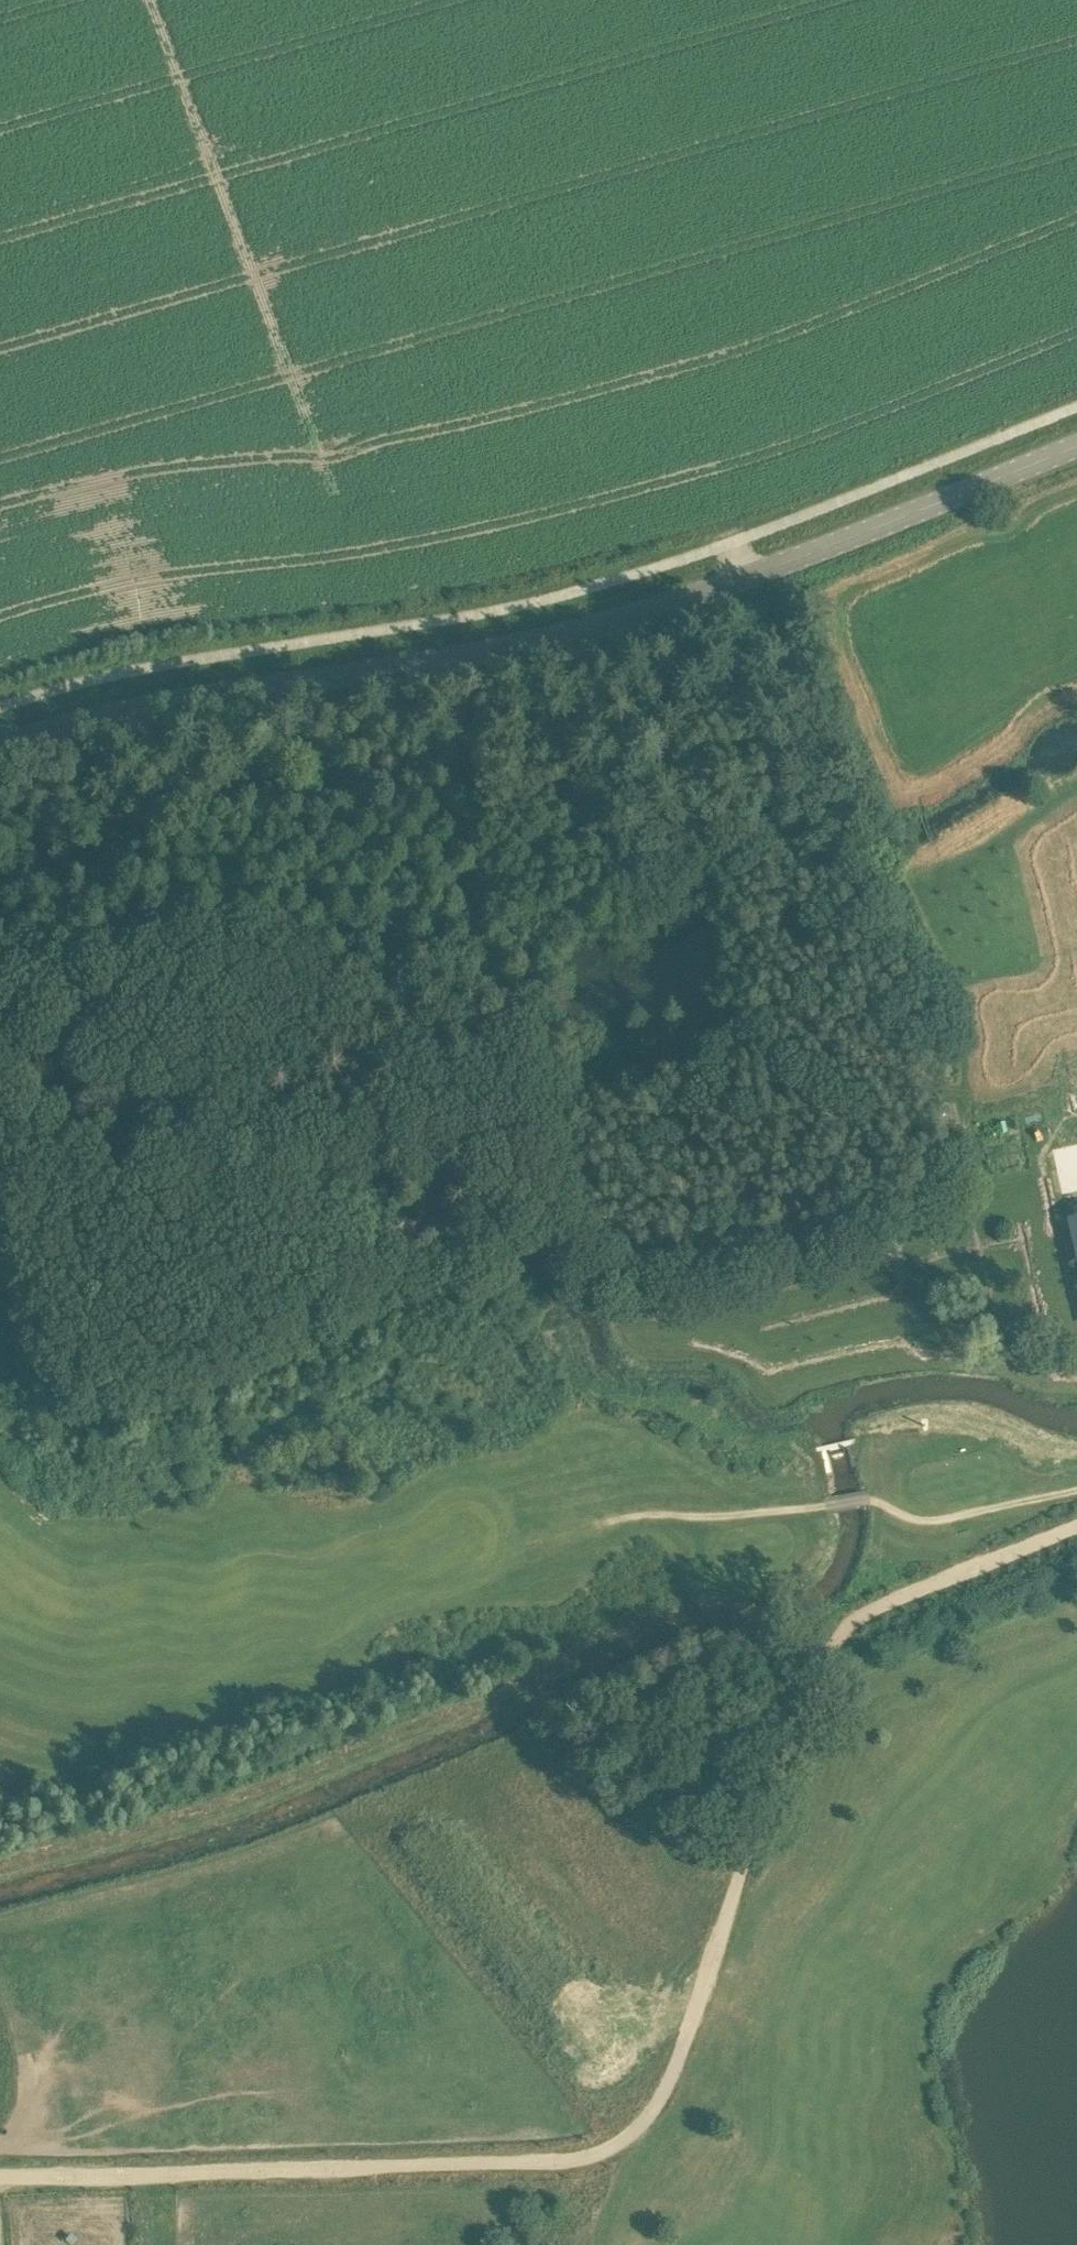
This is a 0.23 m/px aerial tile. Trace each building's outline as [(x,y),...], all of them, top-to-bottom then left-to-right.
[(1076,1276),(1076,1213),(1065,1215),(1076,1276)]
